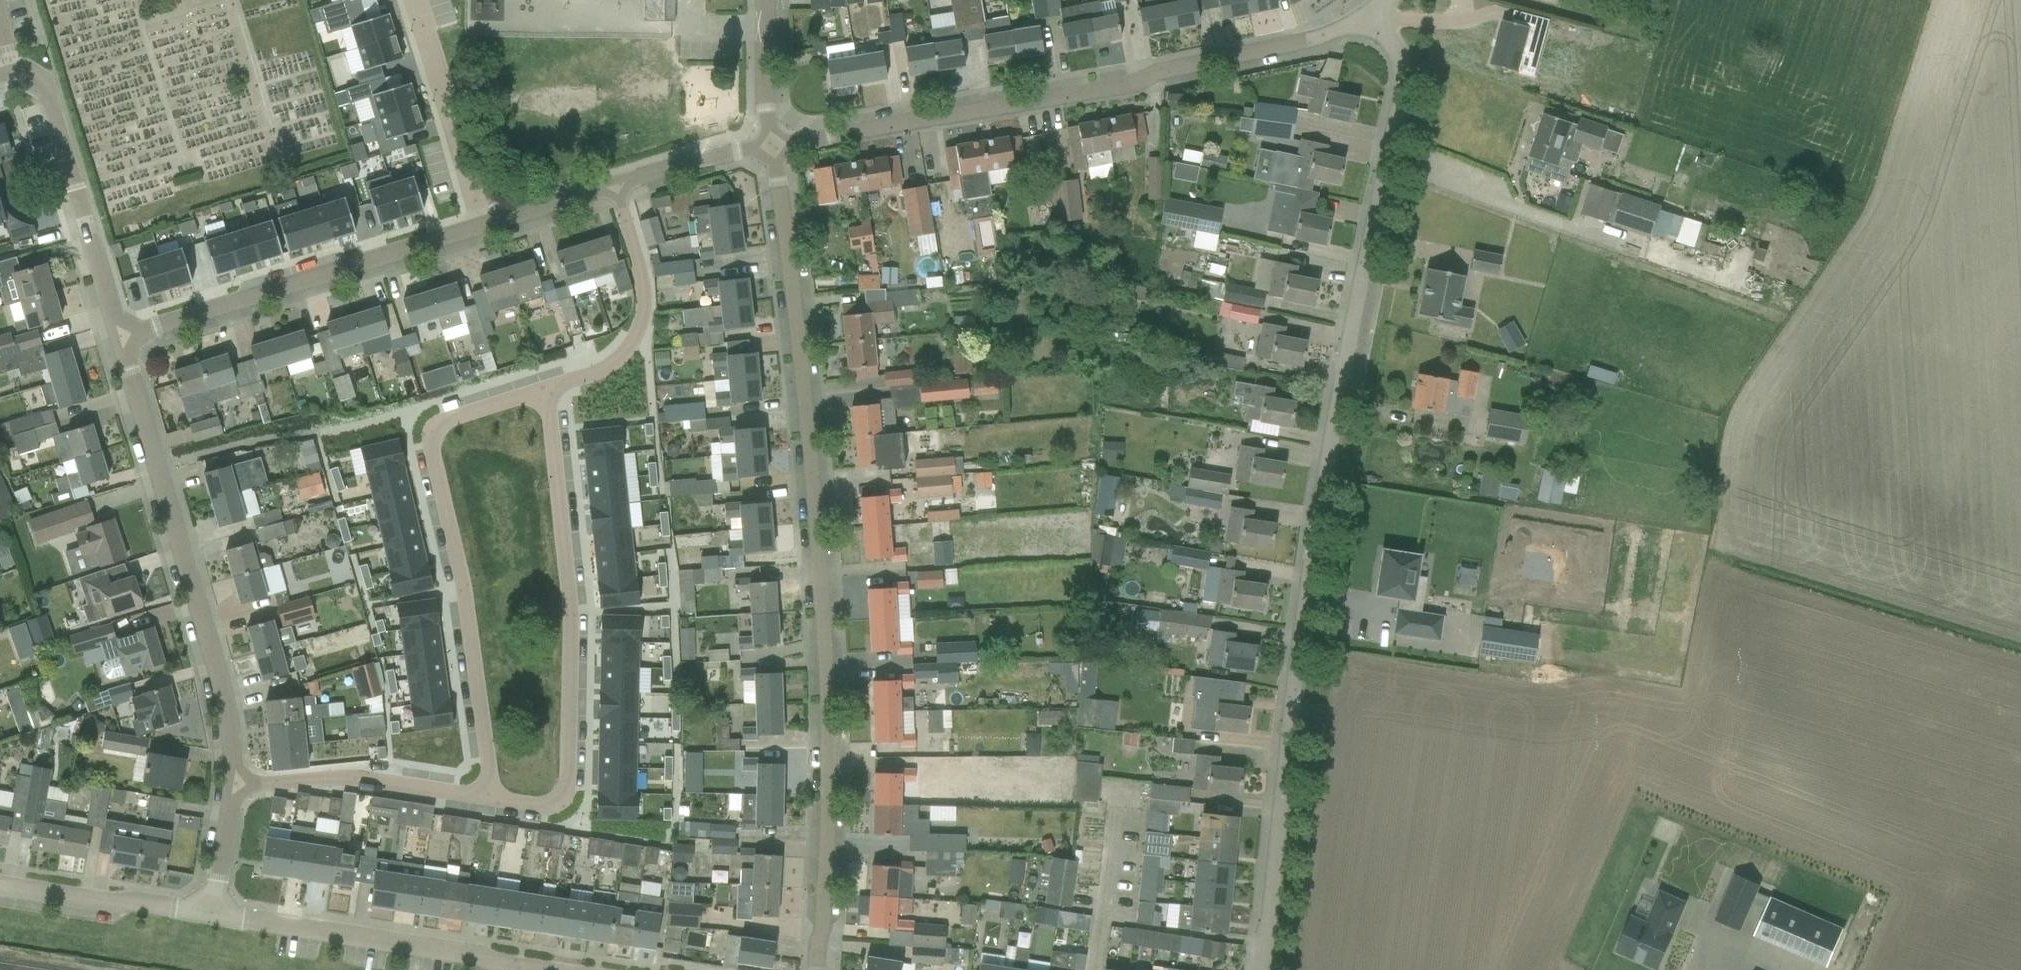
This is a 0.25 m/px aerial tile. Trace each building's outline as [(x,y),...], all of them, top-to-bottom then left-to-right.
[(319,8),(323,20),(323,21),(363,9),(360,0),(343,0),(319,8)] [(674,22),(675,0),(644,0),(644,21),(674,22)] [(810,10),(844,10),(844,5),(844,0),(810,0),(810,10)] [(929,29),(936,71),(964,66),(960,41),(972,39),(966,0),(950,0),(954,26),(929,29)] [(972,39),(983,37),(987,63),(1009,59),(1015,58),(1010,31),(1008,17),(984,21),(980,0),(966,0),(972,39)] [(1034,20),(1048,18),(1045,0),(1031,0),(1034,20)] [(1065,50),(1093,44),(1085,4),(1061,9),(1059,0),(1045,0),(1048,18),(1061,16),(1063,27),(1061,27),(1065,50)] [(1143,34),(1171,29),(1166,6),(1165,0),(1143,0),(1145,10),(1139,12),(1143,34)] [(1221,19),(1249,13),(1246,0),(1217,0),(1221,19)] [(1249,13),(1277,7),(1275,0),(1246,0),(1249,13)] [(1085,4),(1093,44),(1121,39),(1116,16),(1103,19),(1099,1),(1085,4)] [(1166,6),(1171,29),(1199,23),(1194,1),(1166,6)] [(319,8),(309,11),(312,23),(323,20),(319,8)] [(363,9),(323,21),(327,34),(351,27),(358,47),(395,36),(388,15),(389,15),(388,14),(366,21),(363,9)] [(890,31),(892,43),(905,41),(901,13),(888,15),(890,31)] [(1509,18),(1497,63),(1525,70),(1529,54),(1534,55),(1542,27),(1509,18)] [(1038,27),(1010,31),(1015,58),(1043,53),(1039,34),(1038,27)] [(876,33),(880,46),(892,43),(890,31),(876,33)] [(346,51),(343,52),(350,75),(355,74),(359,86),(384,78),(380,66),(402,59),(402,58),(395,36),(358,47),(346,51)] [(826,43),(812,45),(814,56),(827,54),(828,54),(827,48),(826,43)] [(852,43),(859,84),(886,79),(882,53),(854,57),(853,43),(852,43)] [(932,44),(905,49),(909,75),(936,71),(932,44)] [(827,62),(831,88),(859,84),(854,57),(827,62)] [(359,86),(345,90),(345,91),(349,103),(349,104),(368,98),(374,118),(416,105),(410,85),(410,83),(388,90),(384,78),(359,86)] [(1308,112),(1353,123),(1358,99),(1333,94),(1336,83),(1316,78),(1311,99),(1308,112)] [(345,91),(335,94),(338,106),(349,103),(345,91)] [(1167,95),(1167,109),(1181,109),(1181,95),(1167,95)] [(1254,120),(1294,125),(1296,110),(1256,104),(1254,119),(1254,120)] [(374,118),(370,120),(381,155),(403,148),(406,147),(402,136),(424,129),(424,128),(423,128),(416,105),(374,118)] [(1243,108),(1241,119),(1251,121),(1252,109),(1243,108)] [(1104,120),(1110,149),(1146,142),(1140,113),(1104,120)] [(1535,142),(1534,146),(1563,156),(1563,157),(1574,161),(1574,162),(1578,163),(1580,156),(1584,144),(1602,150),(1609,127),(1581,118),(1579,125),(1564,119),(1545,113),(1535,142)] [(1088,168),(1090,181),(1113,176),(1111,164),(1112,163),(1109,150),(1110,149),(1104,120),(1068,128),(1076,171),(1088,168)] [(1254,120),(1252,136),(1291,141),(1294,125),(1254,120)] [(6,143),(9,142),(8,138),(7,138),(5,131),(6,131),(4,124),(0,125),(0,165),(3,164),(1,158),(10,155),(9,149),(8,150),(6,143)] [(987,171),(989,185),(1013,181),(1010,167),(1023,165),(1018,136),(982,142),(987,171)] [(1275,152),(1269,183),(1292,188),(1309,192),(1312,177),(1320,179),(1339,183),(1344,160),(1320,154),(1322,144),(1303,140),(1299,157),(1275,152)] [(982,142),(946,148),(950,177),(968,174),(970,190),(973,190),(974,197),(991,195),(989,185),(987,171),(982,142)] [(406,147),(403,148),(405,156),(418,152),(415,144),(406,147)] [(1534,146),(1526,170),(1567,183),(1573,165),(1574,162),(1574,161),(1563,157),(1563,156),(1534,146)] [(1184,150),(1181,162),(1199,165),(1201,156),(1202,153),(1184,150)] [(1201,156),(1199,165),(1224,171),(1228,158),(1202,152),(1202,153),(1201,156)] [(859,162),(864,190),(901,185),(896,156),(859,162)] [(1148,200),(1161,200),(1162,160),(1148,160),(1148,200)] [(812,170),(818,205),(839,201),(838,195),(864,190),(859,162),(812,170)] [(355,163),(347,166),(351,178),(359,175),(355,163)] [(347,166),(339,168),(343,180),(351,178),(347,166)] [(389,175),(388,175),(401,217),(422,211),(424,211),(412,173),(390,180),(389,175)] [(1042,184),(1029,187),(1033,207),(1052,202),(1047,183),(1051,182),(1049,173),(1040,175),(1042,184)] [(388,175),(365,182),(378,225),(379,224),(401,217),(388,175)] [(313,176),(301,180),(303,188),(315,184),(313,176)] [(1051,184),(1057,223),(1081,220),(1076,180),(1051,184)] [(1612,226),(1651,239),(1662,207),(1623,194),(1622,195),(1616,193),(1593,185),(1584,213),(1613,224),(1612,226)] [(902,191),(910,237),(934,233),(926,186),(902,191)] [(1270,211),(1266,231),(1326,244),(1331,221),(1309,216),(1311,210),(1313,210),(1316,195),(1275,186),(1273,193),(1290,197),(1286,215),(1270,211)] [(293,189),(281,193),(283,201),(295,197),(293,189)] [(1573,198),(1560,194),(1555,210),(1567,214),(1573,198)] [(661,197),(653,199),(655,209),(663,207),(661,197)] [(322,201),(321,201),(332,238),(354,232),(355,232),(345,198),(344,199),(323,205),(322,201)] [(1159,225),(1217,237),(1222,210),(1176,202),(1165,199),(1159,225)] [(5,223),(11,242),(36,235),(35,232),(34,227),(27,225),(20,223),(14,219),(8,215),(4,209),(0,203),(1,203),(0,200),(0,224),(5,223)] [(242,205),(244,213),(257,209),(254,202),(254,201),(242,205)] [(321,201),(299,208),(311,245),(332,238),(321,201)] [(230,202),(218,206),(221,213),(233,210),(230,202)] [(694,222),(696,234),(740,228),(736,204),(709,208),(709,206),(693,208),(694,222)] [(278,219),(288,253),(289,252),(311,245),(299,208),(298,208),(299,213),(279,219),(278,219)] [(640,221),(647,247),(664,242),(656,217),(640,221)] [(194,220),(186,222),(190,235),(197,232),(194,220)] [(861,246),(862,255),(874,253),(869,220),(860,221),(862,228),(847,230),(850,248),(861,246)] [(271,222),(249,228),(259,261),(281,254),(281,255),(282,254),(272,221),(271,221),(271,222)] [(186,222),(178,225),(182,237),(190,235),(186,222)] [(227,230),(226,230),(238,268),(259,261),(249,228),(228,235),(227,230)] [(699,246),(700,259),(717,257),(717,255),(743,251),(740,228),(696,234),(699,246)] [(226,230),(203,237),(215,275),(216,275),(216,274),(238,268),(226,230)] [(612,273),(619,295),(633,290),(625,267),(619,269),(609,236),(582,245),(596,289),(597,289),(594,279),(612,273)] [(119,243),(111,246),(115,258),(123,255),(119,243)] [(559,301),(570,337),(582,333),(571,297),(596,289),(582,245),(556,253),(564,278),(566,286),(555,290),(558,300),(558,301),(559,301)] [(180,250),(159,256),(169,289),(191,282),(191,283),(192,282),(182,249),(180,249),(180,250)] [(1470,269),(1498,274),(1502,256),(1474,251),(1470,269)] [(137,263),(136,263),(147,296),(148,296),(169,289),(159,256),(137,263)] [(1,287),(0,287),(0,291),(5,306),(9,305),(21,302),(54,292),(46,265),(21,272),(16,257),(0,262),(0,282),(1,287)] [(1013,257),(1012,268),(1027,270),(1028,260),(1013,257)] [(1047,258),(1044,267),(1052,270),(1056,261),(1047,258)] [(533,260),(506,268),(514,294),(517,305),(543,297),(545,305),(558,300),(555,290),(554,290),(552,281),(540,284),(537,274),(533,260)] [(655,266),(651,266),(653,277),(655,277),(674,275),(693,272),(692,260),(655,266)] [(1269,291),(1268,296),(1314,305),(1319,282),(1294,277),(1296,266),(1274,262),(1269,291)] [(483,289),(472,293),(475,304),(481,324),(496,320),(494,312),(517,305),(514,294),(506,268),(479,277),(483,289)] [(882,268),(882,284),(895,284),(896,268),(882,268)] [(1000,268),(990,270),(992,283),(1002,282),(1000,268)] [(1435,321),(1469,328),(1473,310),(1458,307),(1464,276),(1428,269),(1419,315),(1436,318),(1435,321)] [(1182,271),(1180,280),(1188,282),(1191,273),(1182,271)] [(674,275),(674,285),(695,283),(693,272),(674,275)] [(720,292),(722,306),(750,302),(747,278),(720,282),(720,278),(703,280),(705,294),(720,292)] [(1226,282),(1222,300),(1263,307),(1265,295),(1267,290),(1254,288),(1247,286),(1226,282)] [(456,284),(430,292),(438,317),(442,331),(466,323),(469,334),(477,357),(481,355),(490,352),(481,324),(475,304),(464,308),(456,284)] [(1137,286),(1134,299),(1144,301),(1146,288),(1137,286)] [(879,289),(865,290),(865,303),(887,301),(886,292),(885,289),(879,289)] [(918,289),(886,292),(887,301),(891,301),(892,307),(920,305),(918,289)] [(26,319),(15,322),(17,332),(42,324),(43,324),(62,319),(54,292),(21,302),(26,319)] [(430,292),(403,300),(411,326),(438,317),(430,292)] [(860,304),(842,306),(845,343),(874,340),(873,325),(893,323),(892,307),(891,301),(887,301),(865,303),(860,304)] [(679,336),(682,349),(723,344),(722,332),(726,331),(726,329),(753,326),(750,302),(722,306),(710,307),(682,310),(685,328),(702,326),(702,327),(700,327),(701,334),(697,335),(697,333),(679,336)] [(1219,316),(1257,325),(1260,311),(1222,304),(1219,316)] [(380,308),(353,316),(364,350),(379,346),(376,337),(388,333),(386,327),(380,308)] [(329,331),(317,334),(326,360),(330,371),(329,371),(332,380),(339,402),(350,398),(355,396),(348,375),(346,375),(342,368),(339,360),(364,352),(364,351),(364,350),(353,316),(327,324),(329,331)] [(1513,321),(1495,331),(1496,333),(1508,354),(1525,344),(1513,321)] [(1283,362),(1302,366),(1307,342),(1282,337),(1284,328),(1262,323),(1255,357),(1283,362)] [(41,346),(42,345),(38,331),(12,339),(10,333),(0,336),(0,359),(41,346)] [(277,339),(285,365),(311,357),(303,331),(277,339)] [(418,345),(415,333),(402,337),(405,348),(418,345)] [(392,352),(405,348),(402,337),(389,341),(392,352)] [(254,395),(263,424),(270,421),(262,396),(263,396),(262,393),(265,392),(262,381),(260,381),(258,374),(285,365),(277,339),(250,348),(254,360),(242,363),(253,396),(254,395)] [(711,354),(714,381),(728,379),(758,377),(755,353),(750,353),(749,340),(726,342),(726,343),(727,353),(711,354)] [(845,343),(849,380),(878,376),(874,340),(845,343)] [(1091,341),(1083,341),(1083,352),(1092,351),(1091,341)] [(953,346),(956,375),(972,373),(969,344),(953,346)] [(51,383),(78,375),(70,348),(44,355),(41,346),(0,359),(0,374),(18,368),(20,376),(47,368),(51,383)] [(393,354),(400,378),(413,373),(405,350),(393,354)] [(655,353),(656,366),(670,366),(669,352),(655,353)] [(201,363),(214,404),(238,396),(240,400),(253,396),(242,363),(231,367),(227,355),(201,363)] [(312,365),(316,376),(329,371),(330,371),(326,360),(312,365)] [(469,362),(458,365),(462,381),(473,377),(469,362)] [(194,393),(201,415),(215,411),(213,404),(214,404),(201,363),(174,371),(182,397),(194,393)] [(1589,366),(1586,377),(1613,385),(1616,374),(1589,366)] [(885,373),(886,389),(919,385),(917,370),(885,373)] [(1441,412),(1461,415),(1465,398),(1472,399),(1477,374),(1462,371),(1459,382),(1419,375),(1413,408),(1441,413),(1441,412)] [(57,403),(59,410),(66,407),(86,402),(78,375),(51,383),(40,386),(47,406),(57,403)] [(715,392),(716,407),(733,405),(733,404),(760,401),(758,377),(728,379),(729,391),(715,392)] [(920,386),(922,401),(967,397),(967,382),(920,386)] [(1247,419),(1291,427),(1296,403),(1271,398),(1273,388),(1253,385),(1235,382),(1232,396),(1242,398),(1241,405),(1249,407),(1247,419)] [(998,387),(975,386),(974,394),(997,395),(998,387)] [(852,407),(855,437),(895,433),(892,398),(876,400),(876,404),(852,407)] [(664,406),(665,423),(682,421),(706,419),(704,402),(664,406)] [(56,423),(52,409),(41,413),(9,423),(0,426),(0,440),(56,423)] [(258,411),(251,413),(253,421),(260,419),(258,411)] [(1486,436),(1524,443),(1529,419),(1490,412),(1486,436)] [(191,426),(195,441),(222,433),(218,418),(191,426)] [(689,428),(690,434),(707,432),(706,419),(682,421),(683,429),(689,428)] [(1094,420),(1079,421),(1080,433),(1095,432),(1094,420)] [(60,463),(75,459),(100,451),(92,425),(59,434),(56,423),(13,436),(18,455),(39,448),(38,443),(53,438),(60,463)] [(652,424),(644,424),(645,436),(653,436),(652,424)] [(619,427),(582,431),(585,456),(622,452),(619,427)] [(735,441),(736,454),(764,452),(762,428),(735,430),(735,427),(719,428),(720,442),(735,441)] [(895,433),(855,437),(858,468),(882,466),(883,470),(904,468),(901,436),(901,433),(895,433)] [(398,439),(361,448),(367,473),(404,464),(398,439)] [(1102,442),(1101,459),(1122,460),(1123,442),(1102,442)] [(1237,480),(1281,487),(1285,464),(1260,459),(1262,449),(1243,445),(1237,480)] [(314,446),(300,450),(305,465),(319,461),(314,446)] [(51,495),(54,505),(74,499),(70,489),(83,486),(108,478),(100,451),(75,459),(79,472),(55,480),(59,492),(51,495)] [(622,452),(585,456),(587,482),(625,478),(622,452)] [(722,467),(723,480),(740,478),(767,476),(764,452),(736,454),(720,455),(722,467)] [(915,460),(917,477),(954,474),(953,457),(915,460)] [(204,473),(212,500),(237,493),(251,489),(268,484),(260,458),(249,461),(204,473)] [(655,463),(647,464),(648,476),(656,475),(655,463)] [(404,464),(367,473),(372,498),(409,489),(404,464)] [(337,467),(330,470),(333,481),(341,479),(337,467)] [(1222,495),(1226,496),(1230,475),(1190,468),(1187,488),(1222,495)] [(1543,469),(1538,489),(1562,494),(1567,474),(1543,469)] [(1482,472),(1478,494),(1492,496),(1497,497),(1497,494),(1501,475),(1482,472)] [(319,473),(295,480),(301,500),(324,494),(319,473)] [(1095,512),(1113,515),(1119,477),(1101,474),(1095,512)] [(656,475),(648,476),(649,488),(657,487),(656,475)] [(915,479),(917,499),(951,496),(950,476),(915,479)] [(625,478),(587,482),(590,507),(627,503),(625,478)] [(341,479),(333,481),(337,493),(345,490),(341,479)] [(715,480),(696,482),(695,479),(664,482),(665,497),(695,495),(697,508),(713,506),(712,493),(716,493),(715,480)] [(0,485),(0,522),(16,515),(14,510),(2,484),(0,485)] [(1183,504),(1219,510),(1222,495),(1187,488),(1174,486),(1171,500),(1183,502),(1183,504)] [(409,489),(372,498),(378,523),(415,514),(409,489)] [(860,498),(863,529),(890,527),(888,503),(901,502),(901,490),(885,491),(885,496),(860,498)] [(212,500),(219,527),(245,520),(237,493),(212,500)] [(30,522),(38,544),(77,531),(75,528),(94,522),(87,502),(30,522)] [(742,529),(771,526),(769,502),(741,505),(741,502),(725,504),(726,517),(741,516),(742,529)] [(627,503),(590,507),(593,532),(630,528),(627,503)] [(958,507),(926,512),(928,523),(959,518),(958,507)] [(1227,542),(1272,549),(1275,525),(1251,521),(1252,510),(1232,507),(1227,542)] [(251,517),(255,529),(282,521),(279,509),(251,517)] [(667,512),(659,513),(660,525),(668,524),(667,512)] [(415,514),(378,523),(384,547),(421,539),(415,514)] [(344,518),(337,520),(340,532),(348,529),(344,518)] [(255,529),(259,543),(297,532),(293,519),(282,522),(282,521),(255,529)] [(65,552),(72,575),(126,557),(114,520),(89,529),(90,533),(78,537),(82,547),(65,552)] [(668,524),(660,525),(661,537),(670,536),(668,524)] [(701,567),(702,572),(721,570),(721,568),(743,567),(743,554),(746,554),(746,552),(773,550),(771,526),(742,529),(743,541),(728,542),(729,555),(701,557),(701,567)] [(890,558),(891,562),(906,561),(905,549),(892,550),(890,527),(863,529),(865,560),(890,558)] [(630,528),(593,532),(595,558),(633,554),(630,528)] [(348,529),(340,532),(343,543),(351,541),(348,529)] [(1094,572),(1105,574),(1107,565),(1121,568),(1126,540),(1094,535),(1090,563),(1095,564),(1094,572)] [(421,539),(384,547),(390,572),(427,564),(421,539)] [(1211,540),(1209,552),(1221,553),(1222,542),(1211,540)] [(226,550),(233,577),(259,569),(273,565),(271,557),(263,553),(259,554),(255,542),(251,543),(226,550)] [(932,543),(934,566),(953,565),(951,542),(932,543)] [(343,546),(326,551),(333,577),(350,573),(343,546)] [(1169,564),(1206,571),(1209,555),(1172,548),(1169,564)] [(1394,633),(1439,640),(1443,616),(1418,612),(1419,608),(1420,608),(1422,594),(1418,593),(1420,577),(1415,577),(1419,556),(1383,551),(1381,564),(1380,564),(1377,580),(1379,580),(1376,594),(1400,598),(1399,609),(1398,609),(1394,633)] [(633,554),(595,558),(598,583),(636,579),(633,554)] [(665,563),(656,564),(657,576),(666,575),(665,563)] [(367,564),(359,567),(362,578),(370,576),(367,564)] [(427,564),(390,572),(396,597),(433,589),(427,564)] [(82,606),(88,623),(142,605),(133,577),(110,585),(105,569),(79,578),(87,604),(82,606)] [(233,577),(241,604),(266,597),(259,569),(233,577)] [(1218,604),(1263,610),(1266,586),(1241,583),(1243,572),(1223,569),(1218,604)] [(1459,569),(1456,592),(1474,594),(1477,571),(1459,569)] [(702,572),(703,583),(722,581),(721,570),(702,572)] [(942,571),(917,572),(917,589),(943,588),(942,571)] [(678,573),(681,614),(695,613),(692,573),(678,573)] [(666,575),(657,576),(658,588),(667,587),(666,575)] [(370,576),(362,578),(366,590),(373,587),(370,576)] [(751,578),(735,579),(736,592),(751,591),(752,613),(752,614),(777,612),(775,582),(754,583),(751,583),(751,578)] [(636,579),(598,583),(601,608),(638,604),(636,579)] [(868,590),(869,621),(896,619),(895,595),(908,594),(907,582),(891,582),(892,588),(868,590)] [(346,595),(352,599),(360,596),(356,584),(343,588),(346,595)] [(274,595),(277,607),(288,604),(285,591),(274,595)] [(309,598),(277,607),(282,624),(314,615),(309,598)] [(435,599),(397,604),(401,630),(438,624),(435,599)] [(1137,610),(1135,628),(1158,631),(1157,642),(1169,643),(1170,634),(1182,636),(1206,640),(1207,628),(1209,628),(1210,617),(1196,614),(1182,613),(1164,611),(1161,610),(1161,613),(1137,610)] [(739,638),(739,649),(756,648),(755,644),(779,643),(777,612),(752,614),(753,637),(739,638)] [(602,616),(601,641),(639,642),(640,617),(602,616)] [(668,616),(660,616),(661,628),(669,628),(668,616)] [(895,650),(896,653),(911,652),(911,641),(897,642),(896,619),(869,621),(871,651),(895,650)] [(262,623),(247,627),(255,654),(280,647),(295,643),(291,626),(276,631),(272,620),(262,623)] [(383,620),(375,622),(378,634),(385,632),(383,620)] [(26,621),(8,627),(19,659),(36,654),(26,621)] [(438,624),(401,630),(404,655),(442,650),(438,624)] [(106,678),(110,680),(125,675),(164,663),(153,628),(116,639),(112,625),(71,638),(75,652),(100,644),(105,662),(103,666),(106,678)] [(1482,626),(1478,655),(1479,655),(1533,664),(1538,634),(1484,626),(1482,626)] [(679,629),(681,661),(695,660),(693,629),(679,629)] [(51,630),(31,637),(35,647),(54,640),(51,630)] [(1209,665),(1254,671),(1257,647),(1233,644),(1234,633),(1214,631),(1209,665)] [(371,635),(371,636),(374,647),(375,647),(382,645),(379,633),(371,635)] [(316,675),(376,658),(370,640),(311,657),(316,675)] [(601,641),(601,666),(639,667),(639,642),(601,641)] [(935,643),(936,664),(957,663),(976,662),(975,642),(935,643)] [(280,647),(255,654),(263,681),(282,676),(287,674),(280,647)] [(442,650),(404,655),(408,680),(445,675),(442,650)] [(303,656),(292,659),(295,672),(307,669),(303,656)] [(670,656),(662,657),(662,669),(671,668),(670,656)] [(1067,661),(1066,677),(1079,678),(1081,662),(1067,661)] [(350,669),(359,701),(382,694),(373,663),(350,669)] [(957,663),(936,664),(937,678),(937,684),(957,683),(957,663)] [(698,665),(683,665),(683,682),(698,682),(698,665)] [(601,666),(600,692),(638,692),(639,667),(601,666)] [(671,668),(662,669),(663,681),(671,681),(671,668)] [(756,704),(781,704),(780,673),(757,673),(756,669),(741,669),(741,681),(755,680),(756,704)] [(393,670),(385,671),(387,683),(395,682),(393,670)] [(445,675),(408,680),(411,706),(449,700),(445,675)] [(873,682),(874,712),(913,711),(912,697),(900,698),(900,686),(914,686),(913,675),(897,676),(897,681),(873,682)] [(1193,696),(1189,729),(1213,732),(1213,729),(1227,730),(1247,732),(1249,708),(1242,708),(1244,683),(1193,677),(1191,696),(1193,696)] [(395,682),(387,683),(390,695),(398,694),(395,682)] [(109,692),(112,705),(112,706),(130,701),(128,697),(132,696),(128,685),(109,692)] [(131,721),(136,737),(154,732),(153,729),(178,722),(171,700),(173,700),(169,686),(143,694),(144,696),(133,699),(139,719),(131,721)] [(17,688),(5,692),(20,735),(32,731),(17,688)] [(83,700),(88,713),(112,705),(109,692),(83,700)] [(600,692),(600,717),(638,718),(638,692),(600,692)] [(266,701),(268,725),(303,721),(320,719),(329,718),(327,704),(315,706),(314,697),(300,698),(266,701)] [(1080,725),(1097,728),(1100,700),(1083,698),(1083,699),(1080,725)] [(449,700),(411,706),(415,731),(452,726),(449,700)] [(742,728),(743,740),(758,739),(758,735),(783,735),(781,704),(756,704),(743,704),(743,718),(757,717),(757,727),(742,728)] [(679,707),(671,707),(671,719),(679,719),(679,707)] [(927,711),(928,733),(943,733),(943,723),(942,710),(927,711)] [(913,711),(874,712),(875,743),(895,742),(900,742),(900,746),(915,745),(915,734),(914,734),(913,711)] [(1065,711),(1038,711),(1038,725),(1065,725),(1065,711)] [(1024,712),(1023,725),(1036,725),(1037,712),(1024,712)] [(82,728),(88,739),(93,733),(99,734),(104,729),(102,722),(100,723),(94,715),(88,714),(83,719),(86,724),(82,728)] [(368,716),(358,717),(360,738),(384,736),(385,736),(384,728),(383,715),(381,715),(368,716)] [(600,717),(599,742),(637,743),(638,718),(600,717)] [(303,721),(268,725),(271,747),(305,744),(305,743),(322,742),(320,719),(303,721)] [(679,719),(671,719),(671,731),(679,731),(679,719)] [(398,721),(390,722),(391,734),(399,734),(398,721)] [(132,781),(179,788),(184,760),(150,755),(150,756),(145,755),(148,740),(104,733),(101,748),(137,754),(132,781)] [(1171,753),(1193,755),(1194,742),(1172,740),(1171,753)] [(599,742),(599,767),(637,768),(637,743),(599,742)] [(271,747),(273,771),(308,767),(305,744),(271,747)] [(378,749),(379,760),(386,759),(385,748),(378,749)] [(701,753),(684,753),(684,766),(700,766),(701,753)] [(1195,789),(1240,794),(1242,770),(1217,767),(1218,757),(1199,755),(1195,789)] [(664,757),(664,769),(672,769),(672,757),(664,757)] [(1062,758),(1062,767),(1073,767),(1073,758),(1062,758)] [(757,794),(782,795),(783,764),(758,764),(758,760),(742,759),(742,771),(757,771),(757,794)] [(983,762),(971,762),(971,770),(983,770),(983,762)] [(1075,777),(1101,779),(1102,764),(1083,762),(1077,762),(1075,777)] [(31,778),(25,813),(43,816),(46,799),(52,768),(33,765),(33,767),(31,778)] [(599,767),(598,792),(636,793),(637,768),(599,767)] [(664,769),(664,781),(672,781),(672,769),(664,769)] [(875,773),(874,804),(900,804),(916,805),(917,796),(917,782),(915,782),(915,770),(900,770),(900,773),(895,773),(875,773)] [(8,844),(10,831),(21,833),(24,820),(25,813),(31,778),(17,775),(14,794),(11,808),(0,806),(0,843),(8,844)] [(1101,779),(1075,777),(1074,789),(1100,791),(1101,779)] [(1151,784),(1149,798),(1179,801),(1179,802),(1188,803),(1190,788),(1151,784)] [(110,788),(93,785),(87,819),(86,824),(93,825),(103,827),(98,852),(100,852),(105,820),(110,788)] [(112,789),(110,802),(124,804),(126,791),(112,789)] [(1098,803),(1100,791),(1074,789),(1073,800),(1098,803)] [(598,792),(598,818),(636,818),(636,793),(598,792)] [(295,808),(306,810),(309,795),(297,793),(295,808)] [(741,829),(757,829),(757,825),(782,826),(782,795),(757,794),(757,795),(743,795),(742,818),(741,829)] [(942,795),(942,804),(956,805),(956,795),(942,795)] [(147,809),(174,814),(176,800),(150,796),(147,809)] [(271,812),(283,814),(285,798),(273,797),(271,812)] [(394,799),(372,797),(370,813),(391,817),(394,799)] [(328,814),(339,815),(342,800),(331,798),(328,814)] [(1146,831),(1166,834),(1168,815),(1177,816),(1179,802),(1179,801),(1149,798),(1146,831)] [(25,813),(24,820),(36,822),(31,848),(59,853),(63,827),(68,803),(46,799),(43,816),(25,813)] [(396,818),(395,824),(406,826),(410,803),(410,802),(399,800),(396,818)] [(434,806),(424,805),(410,803),(406,826),(407,826),(418,827),(417,833),(420,833),(429,834),(434,806)] [(874,804),(873,835),(893,835),(898,835),(929,836),(929,820),(917,819),(918,805),(916,805),(900,804),(874,804)] [(663,808),(663,820),(671,820),(671,808),(663,808)] [(340,814),(339,825),(351,827),(352,827),(354,816),(340,814)] [(1200,838),(1235,841),(1237,818),(1203,814),(1200,838)] [(440,832),(453,834),(456,817),(443,815),(440,832)] [(317,816),(314,830),(336,835),(339,821),(317,816)] [(453,834),(464,836),(467,819),(456,817),(453,834)] [(110,862),(138,867),(145,826),(105,820),(100,852),(112,854),(110,862)] [(490,840),(501,841),(503,824),(493,823),(490,840)] [(681,835),(734,838),(736,827),(682,823),(681,835)] [(501,841),(515,843),(518,826),(503,824),(501,841)] [(337,835),(330,883),(353,886),(354,881),(360,882),(363,857),(358,856),(359,852),(347,850),(351,827),(339,825),(337,835)] [(138,867),(165,872),(172,831),(145,826),(138,867)] [(59,853),(86,858),(91,832),(63,827),(59,853)] [(536,847),(549,849),(551,832),(538,830),(536,847)] [(367,834),(366,842),(369,846),(374,847),(378,844),(379,835),(376,831),(372,831),(367,834)] [(1144,854),(1170,857),(1171,835),(1166,835),(1166,834),(1146,831),(1144,854)] [(549,849),(561,851),(563,834),(551,832),(549,849)] [(311,880),(330,883),(337,835),(319,833),(311,880)] [(933,834),(932,852),(964,853),(965,853),(966,835),(933,834)] [(261,872),(287,876),(292,842),(267,838),(261,872)] [(586,854),(597,856),(599,839),(589,838),(586,854)] [(1050,838),(1040,842),(1045,854),(1055,850),(1050,838)] [(1198,861),(1232,864),(1235,841),(1200,838),(1198,861)] [(611,858),(611,857),(614,842),(599,839),(597,855),(597,856),(611,858)] [(711,854),(735,855),(736,841),(712,839),(711,854)] [(287,876),(311,880),(317,846),(292,842),(287,876)] [(620,866),(637,868),(641,847),(624,844),(623,845),(621,859),(620,866)] [(672,852),(672,862),(675,863),(692,863),(694,846),(673,844),(672,852)] [(644,864),(656,866),(659,849),(646,846),(644,864)] [(741,884),(779,886),(780,855),(756,854),(756,849),(741,848),(740,860),(754,861),(754,868),(741,868),(741,884)] [(925,877),(955,877),(955,868),(963,868),(964,853),(952,853),(924,851),(924,863),(925,864),(925,877)] [(1141,878),(1161,880),(1162,869),(1169,869),(1170,857),(1144,854),(1141,878)] [(371,905),(394,909),(401,863),(388,861),(387,871),(376,870),(378,859),(363,857),(360,882),(374,884),(371,905)] [(1045,902),(1070,906),(1077,863),(1074,863),(1074,861),(1052,859),(1045,902)] [(870,896),(911,898),(912,875),(913,862),(898,861),(897,866),(872,865),(870,896)] [(1196,883),(1230,887),(1232,864),(1198,861),(1196,883)] [(394,909),(416,912),(424,866),(401,863),(394,909)] [(441,916),(464,920),(469,886),(467,886),(469,875),(458,873),(457,884),(446,882),(441,916)] [(1717,919),(1740,929),(1759,885),(1736,876),(1717,919)] [(1139,901),(1154,903),(1156,893),(1160,893),(1161,880),(1141,878),(1139,901)] [(416,912),(441,916),(446,882),(422,879),(416,912)] [(682,928),(698,929),(701,904),(681,903),(682,883),(669,883),(666,927),(682,928)] [(1193,906),(1228,910),(1230,887),(1196,883),(1193,906)] [(737,920),(752,920),(752,916),(777,917),(779,886),(741,884),(740,884),(738,884),(737,900),(752,901),(751,908),(737,907),(737,920)] [(464,920),(488,923),(493,890),(469,886),(464,920)] [(488,923),(512,927),(517,893),(493,890),(488,923)] [(609,942),(632,946),(640,895),(616,892),(613,908),(609,942)] [(1756,892),(1751,903),(1766,910),(1771,898),(1756,892)] [(512,927),(536,931),(541,897),(540,897),(517,893),(512,927)] [(1632,917),(1618,951),(1658,968),(1672,935),(1672,934),(1685,903),(1661,893),(1647,924),(1632,917)] [(632,946),(655,949),(660,915),(662,899),(640,895),(632,946)] [(911,898),(870,896),(868,926),(893,928),(893,933),(909,934),(910,922),(896,921),(896,913),(911,914),(911,898)] [(541,897),(536,931),(555,934),(560,934),(565,901),(563,900),(541,897)] [(1845,931),(1772,899),(1756,936),(1829,967),(1845,931)] [(565,901),(560,934),(584,938),(589,904),(565,901)] [(1153,912),(1154,903),(1139,901),(1136,923),(1159,925),(1161,913),(1153,912)] [(998,918),(1022,922),(1025,906),(1001,902),(998,918)] [(962,903),(960,924),(975,926),(977,905),(962,903)] [(584,938),(609,942),(613,908),(590,905),(589,904),(584,938)] [(1191,930),(1225,933),(1228,910),(1193,906),(1180,905),(1177,928),(1191,930)] [(1046,909),(1044,925),(1057,927),(1059,911),(1046,909)] [(1088,929),(1090,915),(1077,913),(1075,929),(1087,931),(1088,929)] [(912,946),(943,948),(945,926),(914,924),(913,935),(912,946)] [(663,950),(678,953),(680,941),(682,928),(666,927),(665,939),(663,950)] [(1120,943),(1132,945),(1135,929),(1123,927),(1120,943)] [(1132,945),(1155,948),(1157,932),(1135,929),(1132,945)] [(1155,948),(1178,952),(1178,948),(1180,936),(1157,932),(1155,948)] [(737,962),(771,967),(775,943),(741,938),(729,936),(725,960),(737,961),(737,962)] [(1178,948),(1190,950),(1192,938),(1180,936),(1178,948)] [(1200,957),(1223,959),(1224,943),(1212,942),(1212,941),(1202,940),(1200,957)] [(943,948),(912,946),(911,963),(942,965),(942,964),(950,964),(951,949),(943,948)] [(1029,951),(1018,949),(1015,969),(1026,969),(1029,951)] [(1084,954),(1076,953),(1076,954),(1052,951),(1049,969),(1082,969),(1084,954)] [(901,963),(867,958),(865,969),(900,969),(901,963)]
